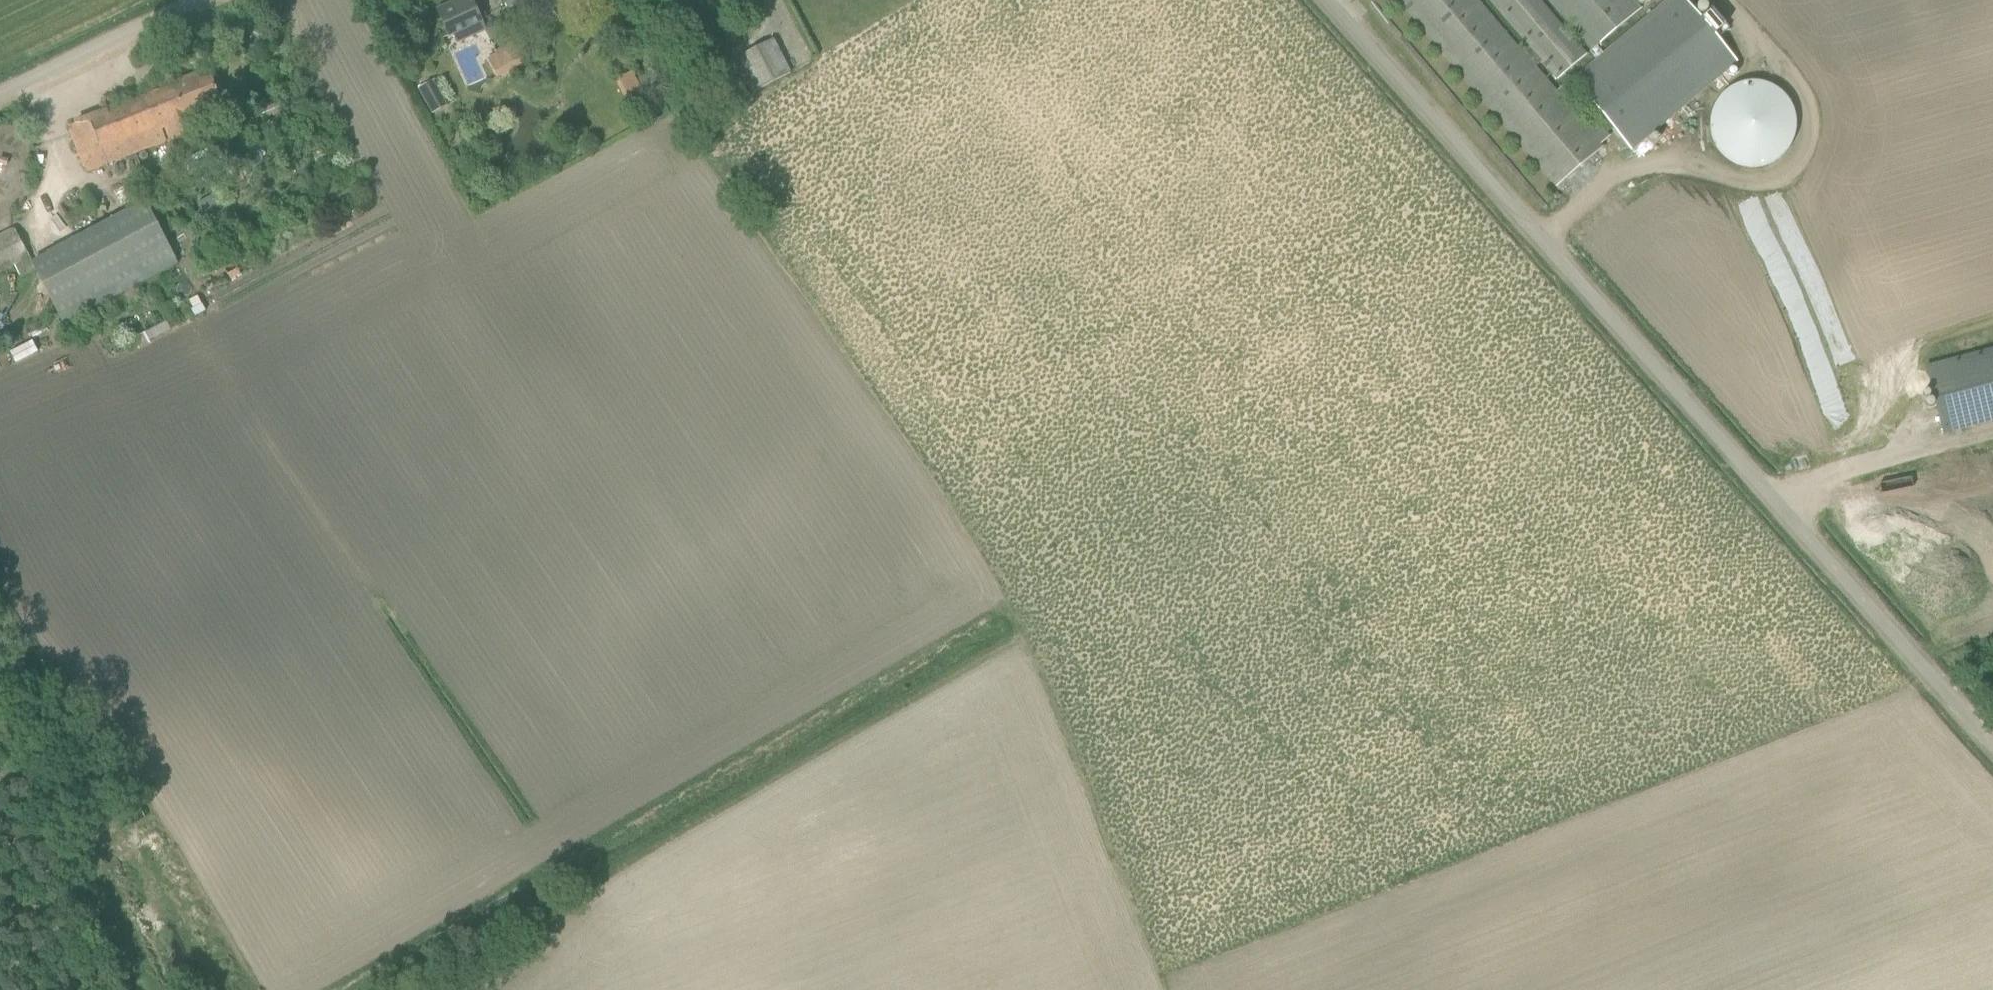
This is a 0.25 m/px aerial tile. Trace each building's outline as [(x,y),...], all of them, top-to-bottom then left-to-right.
[(450,37),(453,36),(457,45),(486,31),(489,37),(504,32),(499,20),(484,26),(472,0),(459,6),(457,1),(437,10),(450,37)] [(508,9),(527,0),(504,0),(508,9)] [(1618,78),(1691,15),(1678,0),(1551,0),(1618,78)] [(735,59),(753,92),(790,73),(773,40),(735,59)] [(515,43),(487,58),(495,73),(523,57),(515,43)] [(68,126),(76,145),(86,171),(193,130),(188,116),(222,103),(216,89),(209,71),(68,126)] [(1710,98),(1733,171),(1802,150),(1779,76),(1710,98)] [(432,114),(447,105),(433,80),(418,89),(432,114)] [(258,109),(263,121),(284,112),(279,101),(258,109)] [(117,216),(59,248),(92,310),(151,279),(117,216)] [(0,236),(0,272),(15,264),(1,236),(0,236)] [(10,354),(16,364),(38,353),(32,343),(10,354)] [(1925,366),(1943,433),(1992,420),(1992,348),(1925,366)]
